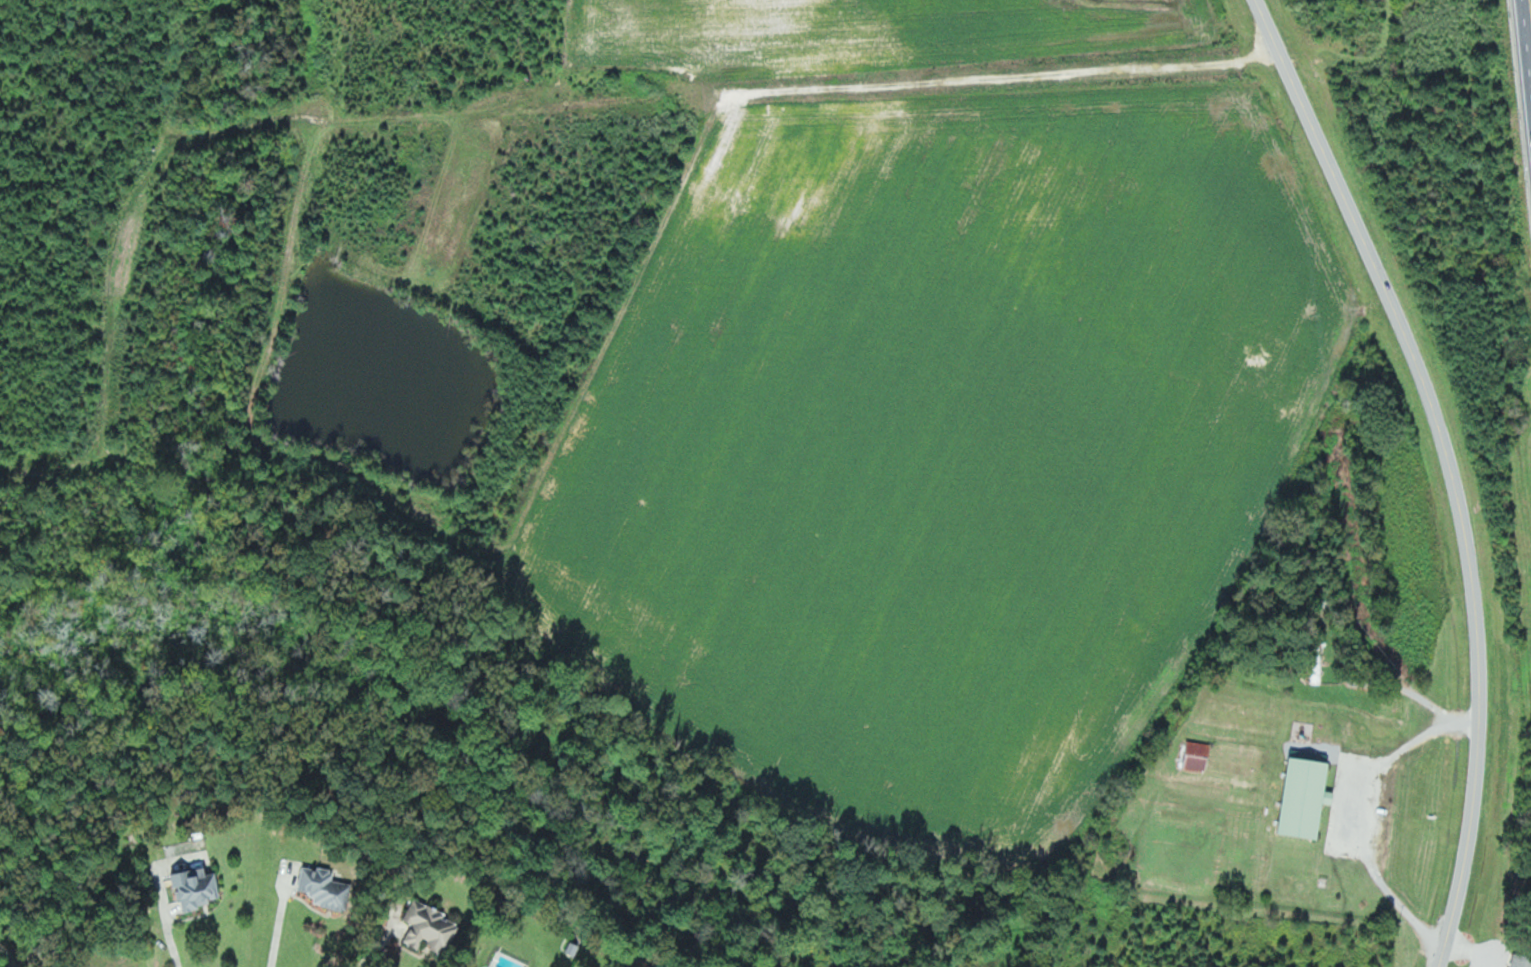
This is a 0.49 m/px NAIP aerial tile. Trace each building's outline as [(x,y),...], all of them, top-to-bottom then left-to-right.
[(1211,743),(1188,743),(1188,770),(1210,771),(1211,743)] [(1283,835),(1323,840),(1333,763),(1294,758),(1283,835)] [(300,891),(317,894),(316,904),(346,909),(351,883),(334,880),(336,870),(305,864),(300,891)] [(174,872),(178,900),(183,899),(185,908),(223,901),(218,873),(209,875),(208,866),(174,872)] [(404,920),(413,923),(405,941),(421,947),(424,941),(449,952),(463,920),(413,899),(404,920)] [(1514,953),(1510,966),(1530,966),(1530,957),(1514,953)]
